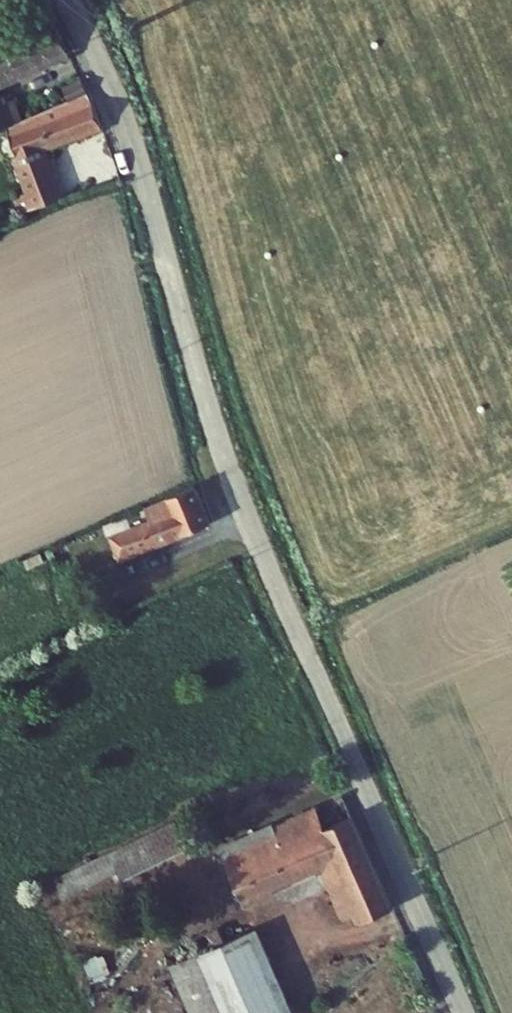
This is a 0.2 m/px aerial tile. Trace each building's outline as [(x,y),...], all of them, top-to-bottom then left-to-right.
[(70,55),(53,20),(0,44),(0,85),(70,55)] [(63,85),(70,99),(89,91),(82,77),(63,85)] [(8,127),(22,121),(13,99),(0,104),(0,107),(8,127)] [(11,143),(43,218),(71,206),(49,153),(105,131),(95,110),(11,143)] [(110,553),(115,565),(189,534),(190,536),(214,527),(196,485),(145,507),(150,518),(110,536),(116,550),(110,553)] [(239,850),(246,864),(352,814),(341,792),(236,842),(239,850)] [(337,867),(363,921),(395,906),(352,814),(246,864),(239,850),(216,861),(220,870),(225,867),(246,910),(337,867)] [(170,817),(54,872),(63,891),(117,866),(120,872),(183,843),(170,817)] [(193,1012),(297,1012),(253,926),(170,969),(193,1012)]
